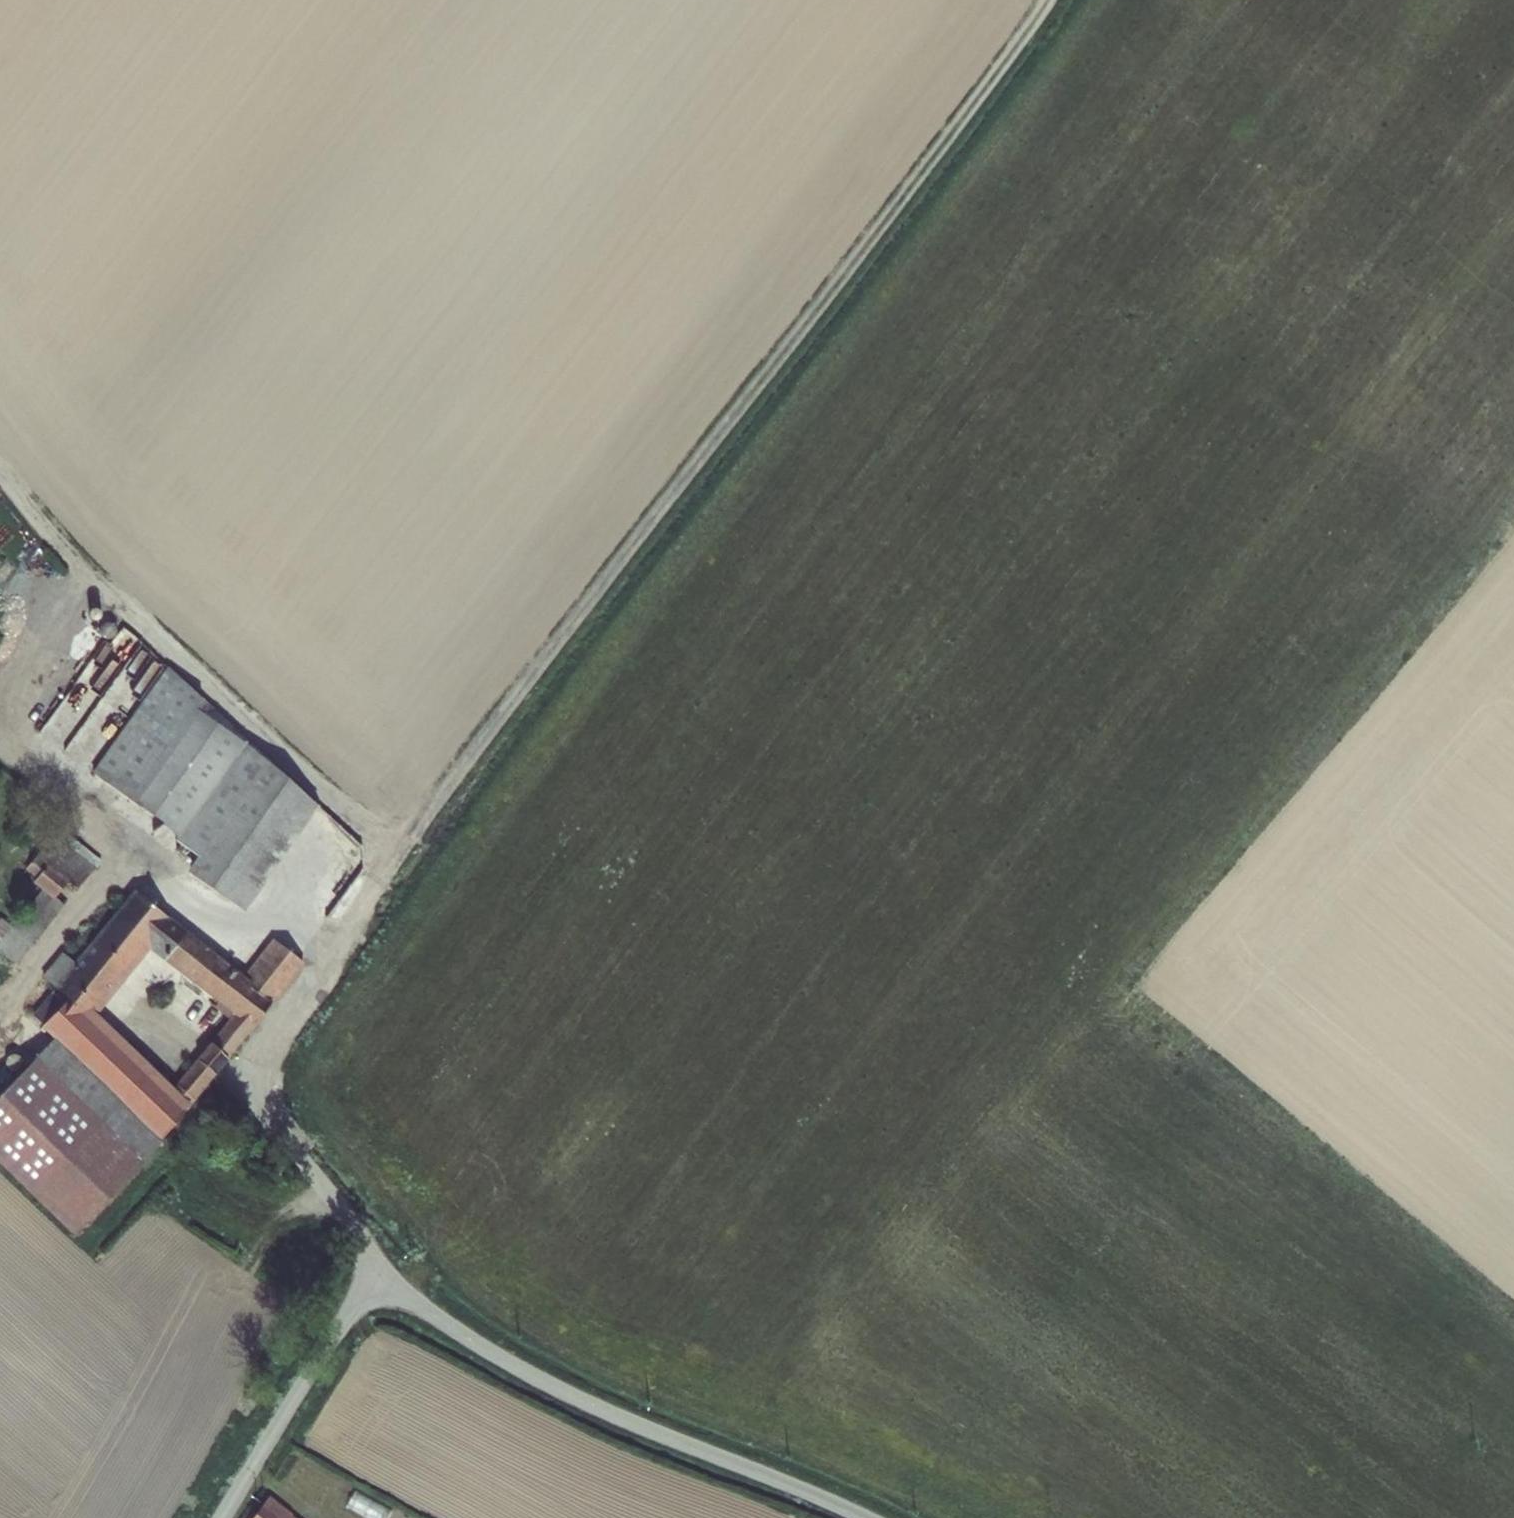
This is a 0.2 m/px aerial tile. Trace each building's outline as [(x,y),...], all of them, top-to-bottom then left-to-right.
[(317,808),(167,668),(94,771),(200,851),(187,869),(245,911),(317,808)] [(39,880),(44,883),(59,893),(73,876),(80,881),(97,858),(60,828),(30,865),(44,874),(39,880)] [(15,962),(65,898),(59,893),(44,883),(11,924),(0,917),(0,951),(15,962)] [(58,973),(27,1009),(51,1034),(55,1037),(143,1123),(121,1153),(135,1165),(296,954),(273,934),(237,978),(213,958),(216,953),(170,918),(173,912),(147,892),(141,896),(133,889),(76,953),(65,945),(48,965),(58,973)] [(55,1037),(0,1094),(0,1164),(72,1233),(135,1165),(121,1153),(143,1123),(55,1037)] [(293,1505),(295,1502),(269,1482),(240,1517),(310,1517),(293,1505)]
